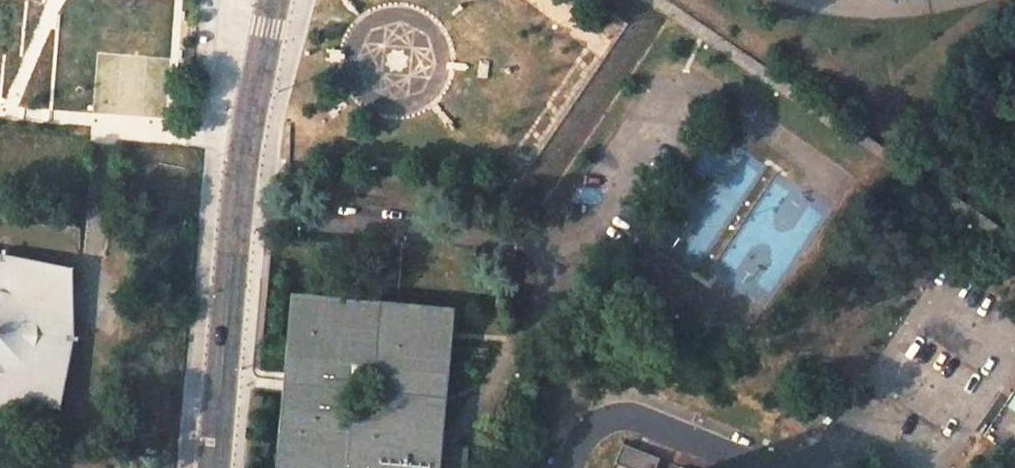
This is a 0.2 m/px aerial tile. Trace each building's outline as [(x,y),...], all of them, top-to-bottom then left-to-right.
[(68,272),(0,267),(0,396),(57,400),(68,272)] [(299,300),(285,465),(324,467),(434,467),(447,313),(299,300)] [(627,467),(656,467),(660,458),(623,444),(615,463),(627,467)]
